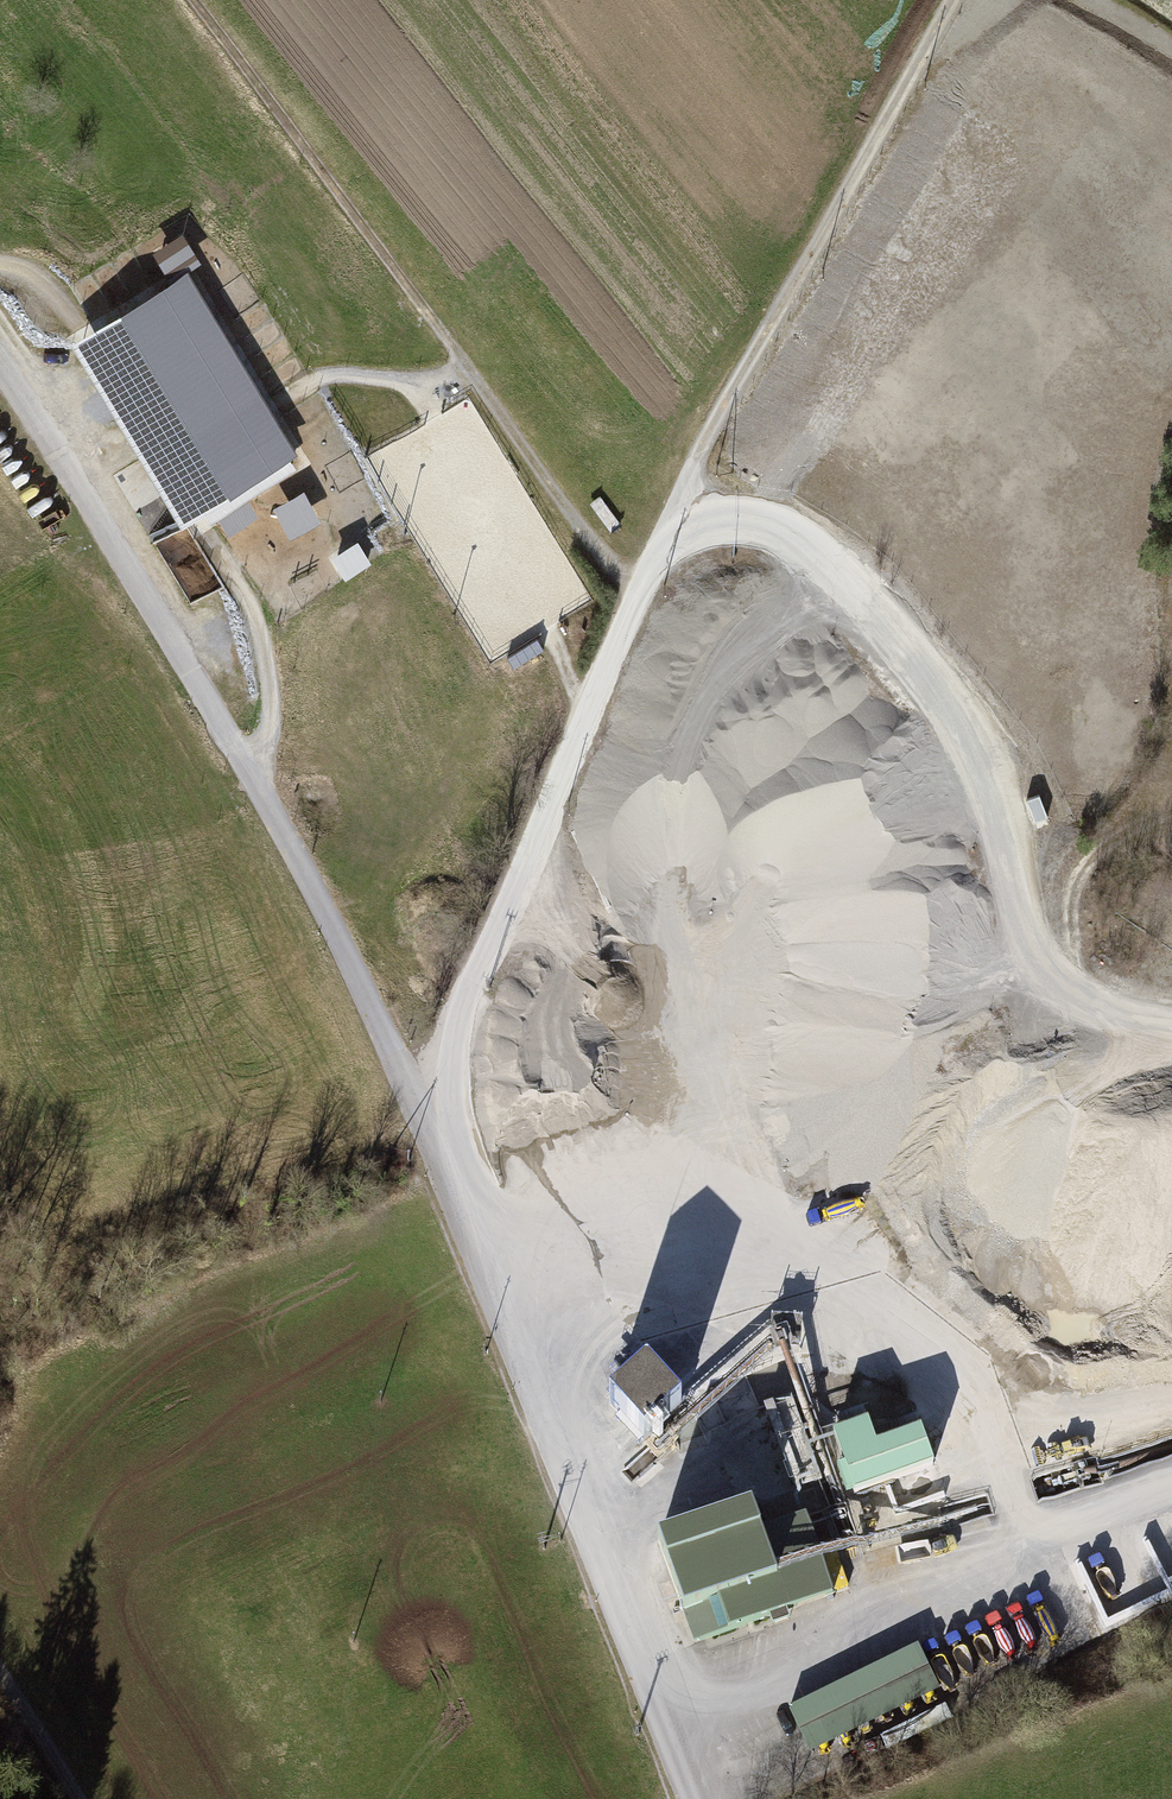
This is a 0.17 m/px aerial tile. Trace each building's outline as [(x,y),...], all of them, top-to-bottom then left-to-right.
[(192,270),(78,340),(190,523),(304,453),(192,270)] [(293,539),(323,524),(307,493),(277,508),(293,539)] [(250,499),(221,514),(231,533),(260,518),(250,499)] [(238,535),(164,577),(198,636),(214,627),(220,638),(266,612),(260,602),(288,586),(268,551),(253,560),(238,535)] [(358,543),(335,559),(349,579),(372,563),(358,543)] [(676,1418),(641,1376),(603,1409),(638,1450),(676,1418)] [(827,1439),(849,1503),(932,1474),(914,1421),(888,1431),(891,1441),(874,1447),(862,1413),(836,1422),(840,1434),(827,1439)] [(723,1635),(828,1599),(800,1517),(751,1534),(739,1500),(647,1532),(674,1611),(710,1598),(723,1635)] [(917,1648),(787,1710),(809,1756),(939,1694),(917,1648)]
